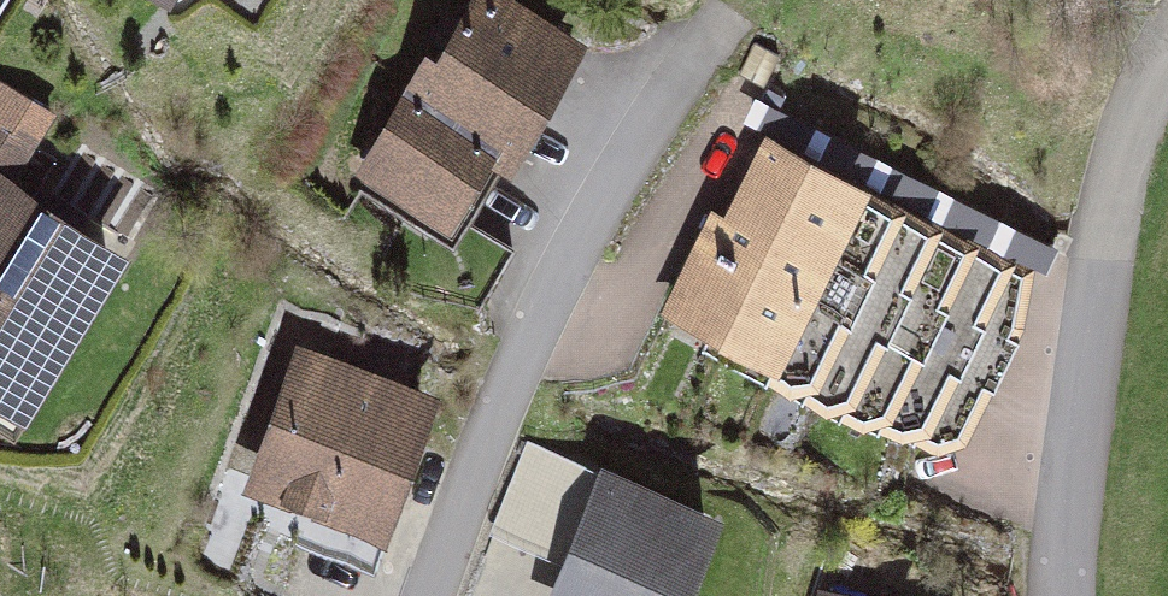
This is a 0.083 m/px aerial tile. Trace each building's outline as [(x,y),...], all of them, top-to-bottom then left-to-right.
[(518,0),(469,0),(361,165),(452,224),(575,37),(518,0)] [(0,75),(0,422),(14,431),(130,246),(15,175),(56,109),(0,75)] [(1032,266),(769,131),(723,212),(710,207),(661,309),(677,316),(667,334),(860,425),(940,450),(965,442),(1023,327),(1032,266)] [(425,396),(300,345),(241,488),(366,539),(425,396)] [(603,462),(551,595),(668,595),(705,502),(603,462)]
